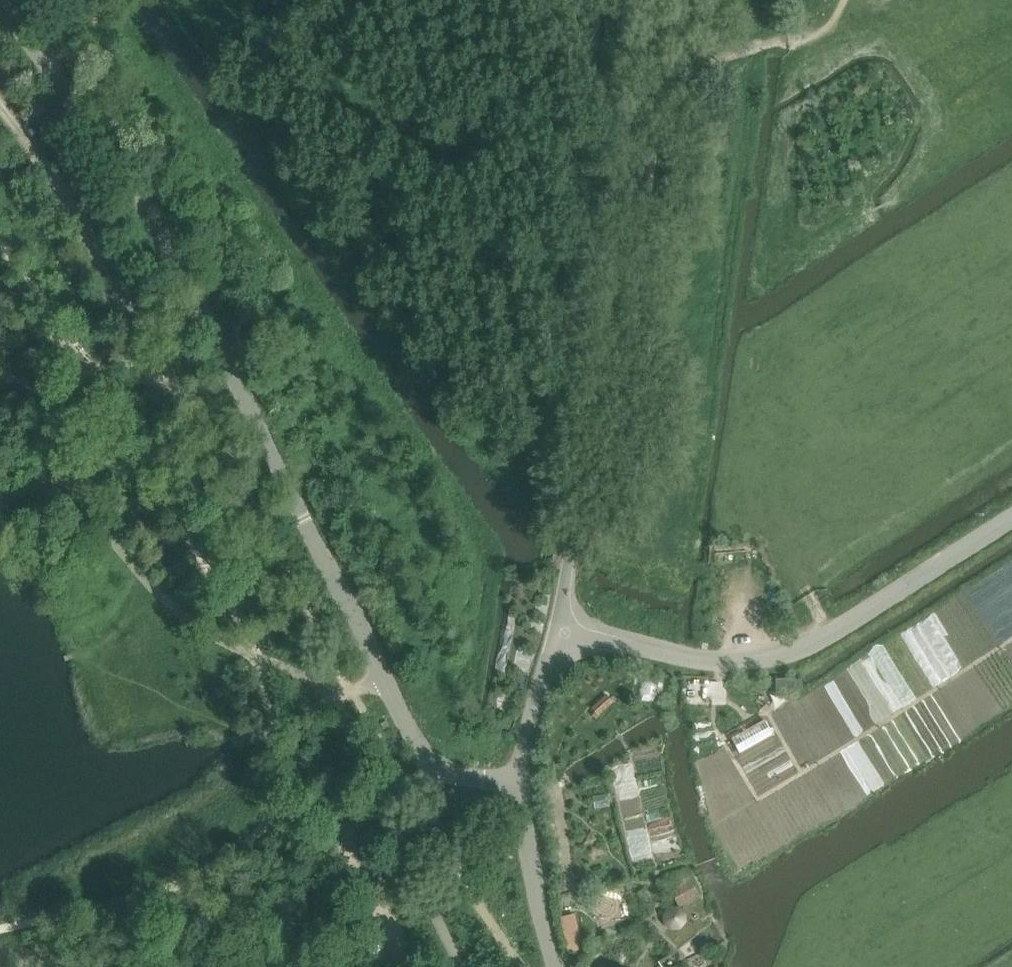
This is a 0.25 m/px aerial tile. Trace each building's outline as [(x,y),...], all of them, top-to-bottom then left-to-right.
[(660,706),(666,673),(643,669),(638,698),(641,704),(645,704),(652,702),(652,705),(660,706)] [(775,680),(776,693),(793,692),(793,680),(775,680)] [(700,896),(691,880),(670,890),(679,906),(700,896)] [(681,930),(687,922),(686,913),(680,907),(670,907),(664,914),(664,924),(671,930),(681,930)]
